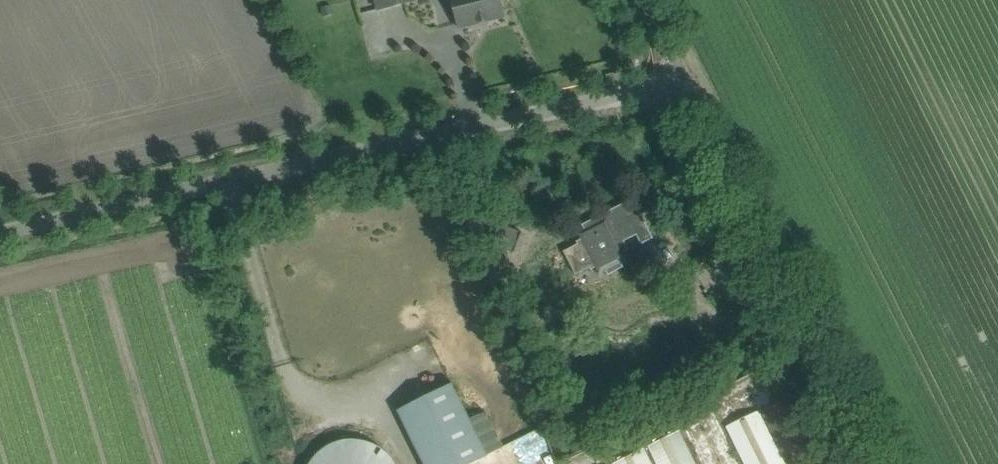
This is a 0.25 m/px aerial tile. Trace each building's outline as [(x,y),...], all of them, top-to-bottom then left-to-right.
[(418,0),(376,0),(379,11),(419,0),(418,0)] [(459,28),(504,17),(500,0),(452,0),(459,28)] [(330,5),(322,8),(324,17),(333,14),(330,5)] [(642,244),(652,238),(638,210),(633,213),(627,202),(583,225),(585,229),(578,233),(581,240),(577,242),(582,252),(584,251),(588,259),(586,260),(591,270),(595,268),(599,274),(606,271),(608,275),(623,267),(621,263),(628,259),(625,252),(629,250),(624,241),(637,234),(642,244)] [(499,223),(491,243),(513,251),(521,231),(499,223)] [(424,463),(471,463),(487,456),(452,384),(397,410),(424,463)] [(748,392),(606,463),(785,463),(748,392)] [(791,399),(773,408),(762,413),(783,456),(812,442),(791,399)] [(395,462),(392,458),(389,455),(386,452),(383,449),(379,446),(375,444),(371,442),(367,441),(363,440),(359,439),(354,439),(350,439),(346,439),(341,440),(337,441),(333,443),(329,444),(325,447),(322,449),(318,452),(315,455),(312,458),(310,462),(309,463),(396,463),(395,462)]
